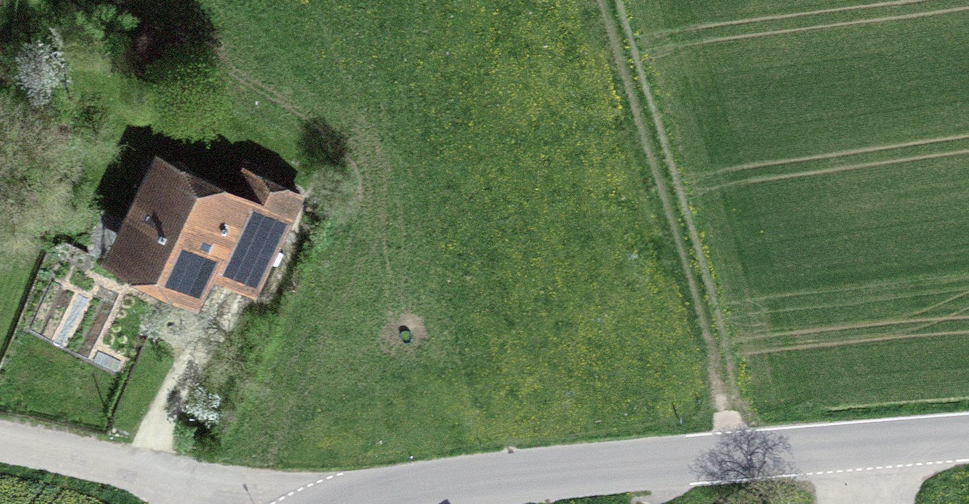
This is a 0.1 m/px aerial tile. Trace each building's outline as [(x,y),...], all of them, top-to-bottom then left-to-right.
[(296,211),(180,158),(135,258),(250,310),(296,211)]
